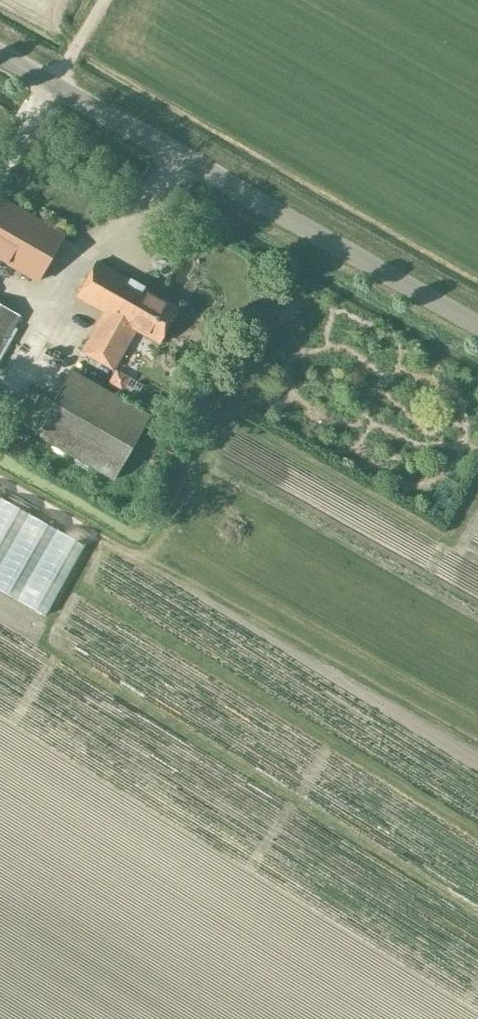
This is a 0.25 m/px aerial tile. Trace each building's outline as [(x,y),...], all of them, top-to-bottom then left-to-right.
[(0,200),(0,260),(36,281),(63,235),(0,199),(0,200)] [(158,343),(178,308),(96,261),(76,296),(104,312),(81,352),(112,369),(135,330),(158,343)] [(18,316),(0,305),(0,348),(18,316)] [(20,426),(34,434),(113,479),(149,416),(70,370),(52,401),(38,393),(20,426)]
